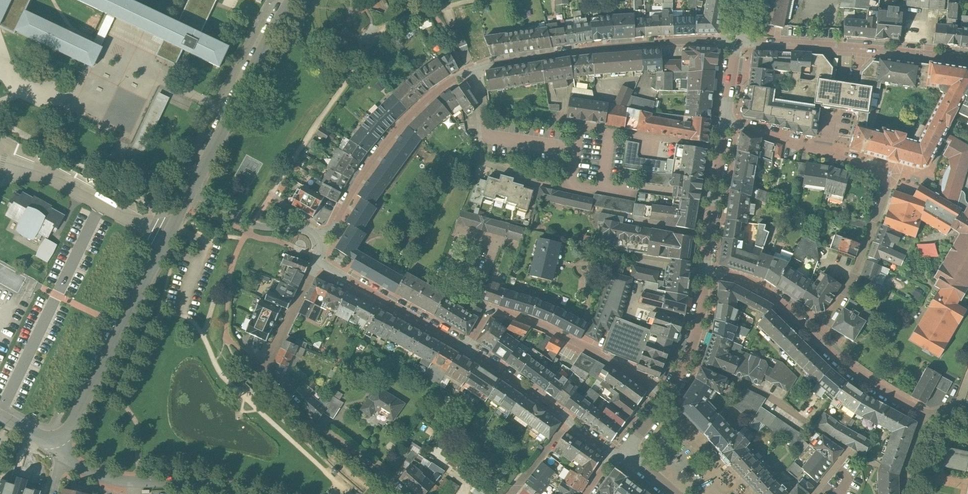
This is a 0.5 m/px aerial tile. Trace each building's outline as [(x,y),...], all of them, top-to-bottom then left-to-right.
[(15,34),(16,31),(93,68),(103,48),(26,11),(31,0),(0,0),(0,26),(15,34)] [(163,40),(183,50),(220,67),(230,47),(201,33),(178,23),(130,0),(79,0),(163,40)] [(178,23),(201,33),(217,0),(189,0),(178,23)] [(704,16),(696,16),(695,34),(719,34),(725,0),(707,0),(704,16)] [(760,24),(783,28),(784,26),(789,0),(764,0),(760,24)] [(841,8),(868,10),(870,0),(842,0),(841,8)] [(888,8),(887,13),(878,12),(880,0),(870,0),(868,10),(867,18),(865,38),(866,38),(866,37),(867,37),(868,35),(873,35),(874,34),(878,34),(879,38),(884,39),(885,36),(887,36),(887,37),(893,38),(894,37),(896,37),(896,39),(900,39),(902,14),(898,14),(899,9),(888,8)] [(903,6),(928,9),(929,0),(904,0),(903,6)] [(928,9),(944,11),(945,0),(929,0),(928,9)] [(954,0),(948,0),(947,20),(955,20),(956,20),(957,0),(954,0)] [(634,14),(615,16),(615,9),(612,10),(613,16),(614,39),(635,37),(634,14)] [(638,10),(634,11),(634,14),(635,37),(646,36),(646,20),(645,15),(645,10),(638,10)] [(673,15),(668,15),(669,10),(662,10),(662,19),(663,19),(662,35),(673,35),(673,17),(673,15)] [(862,20),(852,20),(853,15),(846,14),(846,19),(844,19),(844,28),(844,36),(865,38),(867,18),(862,18),(862,20)] [(613,16),(598,17),(599,22),(591,22),(593,41),(614,39),(613,16)] [(659,16),(651,17),(652,19),(646,20),(646,36),(662,35),(663,19),(662,19),(659,19),(659,16)] [(696,16),(673,17),(673,35),(695,34),(696,16)] [(962,16),(961,28),(962,28),(962,30),(960,47),(967,48),(967,17),(962,16)] [(581,17),(575,18),(575,19),(576,25),(587,23),(586,18),(582,19),(581,17)] [(423,30),(432,25),(428,18),(419,22),(423,30)] [(587,23),(576,25),(575,19),(564,21),(565,27),(567,45),(593,41),(591,22),(587,23)] [(955,20),(947,20),(946,26),(944,45),(960,47),(962,30),(957,30),(957,26),(956,26),(956,20),(955,20)] [(564,21),(557,22),(557,24),(547,26),(547,28),(552,47),(567,45),(565,27),(564,21)] [(946,26),(936,24),(934,44),(944,45),(946,26)] [(467,45),(459,25),(452,27),(460,48),(462,51),(468,49),(468,48),(467,45)] [(547,28),(484,37),(492,56),(552,47),(547,28)] [(439,35),(432,40),(435,45),(442,40),(439,35)] [(183,50),(163,40),(156,55),(176,65),(183,50)] [(717,48),(697,48),(682,47),(682,60),(682,65),(695,64),(695,68),(692,68),(692,72),(715,71),(717,48)] [(642,51),(643,70),(662,69),(662,60),(662,50),(642,51)] [(642,51),(592,55),(594,74),(643,70),(642,51)] [(777,52),(754,51),(752,68),(773,71),(790,72),(790,64),(776,63),(777,52)] [(811,53),(791,52),(790,64),(790,72),(791,73),(791,72),(801,73),(801,65),(810,65),(811,55),(811,53)] [(459,69),(450,54),(439,60),(449,75),(459,69)] [(592,55),(570,58),(573,77),(594,74),(592,55)] [(823,56),(811,55),(810,65),(810,66),(816,67),(816,75),(819,76),(818,79),(829,81),(830,81),(832,68),(823,56)] [(570,58),(542,62),(545,81),(545,83),(552,81),(553,85),(566,83),(566,79),(573,78),(573,77),(570,58)] [(417,74),(394,95),(407,109),(429,89),(449,75),(439,60),(438,59),(417,74)] [(914,64),(880,59),(879,63),(873,62),(862,73),(860,85),(872,87),(872,88),(880,89),(880,88),(881,83),(891,85),(891,83),(926,89),(926,86),(930,65),(919,63),(919,68),(913,67),(914,64)] [(662,69),(662,71),(683,70),(682,65),(682,60),(662,60),(662,69)] [(542,62),(486,72),(488,91),(498,89),(498,88),(509,86),(510,87),(525,85),(525,83),(536,81),(537,83),(545,81),(542,62)] [(926,128),(920,126),(913,141),(905,139),(906,135),(883,129),(882,133),(873,130),(870,138),(865,154),(915,168),(915,167),(921,169),(928,166),(948,128),(958,109),(964,96),(966,97),(959,113),(967,118),(967,70),(967,69),(930,63),(930,65),(926,86),(939,88),(940,92),(944,93),(926,128)] [(860,67),(851,65),(848,84),(857,85),(860,67)] [(773,71),(752,68),(749,86),(788,92),(789,85),(775,83),(775,84),(771,83),(773,71)] [(692,72),(688,72),(688,79),(687,91),(713,92),(715,71),(692,72)] [(672,72),(657,72),(652,87),(656,90),(672,91),(672,79),(672,72)] [(749,86),(746,107),(748,107),(747,115),(746,115),(746,116),(747,116),(757,117),(757,120),(768,121),(768,123),(779,125),(779,127),(791,129),(791,131),(803,133),(803,134),(804,135),(814,136),(815,136),(819,109),(818,109),(818,105),(825,106),(829,81),(818,79),(819,76),(816,75),(815,78),(812,80),(809,81),(800,79),(801,73),(791,72),(791,73),(789,85),(788,92),(749,86)] [(830,81),(829,81),(825,106),(859,111),(858,118),(867,119),(872,88),(872,87),(860,85),(857,85),(848,84),(830,81)] [(467,82),(452,92),(450,89),(459,104),(460,104),(459,104),(462,108),(465,113),(474,107),(471,103),(473,101),(471,97),(473,96),(470,91),(472,90),(467,82)] [(634,90),(622,85),(613,105),(626,107),(631,96),(634,90)] [(880,89),(872,88),(867,119),(866,128),(872,130),(874,124),(876,110),(879,111),(886,89),(880,88),(880,89)] [(459,104),(450,89),(437,98),(437,99),(450,113),(452,115),(462,108),(459,104)] [(713,92),(687,91),(685,116),(710,119),(713,92)] [(600,98),(571,93),(567,117),(576,119),(577,120),(577,119),(583,120),(584,121),(584,120),(589,121),(590,121),(595,122),(596,122),(605,124),(609,104),(603,103),(603,101),(600,98)] [(394,95),(371,116),(386,129),(407,109),(394,95)] [(157,96),(133,147),(144,152),(168,101),(157,96)] [(655,102),(631,96),(626,107),(628,108),(631,109),(641,111),(652,114),(652,112),(655,102)] [(437,99),(408,126),(421,139),(422,140),(450,113),(437,99)] [(613,105),(609,104),(605,124),(605,125),(625,128),(628,108),(626,107),(613,105)] [(818,120),(815,136),(814,136),(814,140),(854,146),(856,141),(853,140),(856,127),(858,118),(859,111),(825,106),(819,106),(818,105),(818,109),(819,109),(818,120)] [(641,111),(631,109),(631,114),(635,114),(634,118),(639,119),(641,111)] [(685,116),(683,116),(652,112),(652,114),(641,111),(639,119),(638,131),(709,139),(710,119),(685,116)] [(371,116),(351,141),(356,145),(360,147),(367,152),(386,129),(371,116)] [(867,119),(858,118),(856,127),(853,140),(856,141),(854,146),(853,151),(865,154),(870,138),(873,130),(872,130),(866,128),(867,119)] [(408,126),(391,150),(406,161),(421,139),(408,126)] [(762,138),(741,131),(738,151),(757,158),(758,158),(762,138)] [(943,155),(944,155),(949,158),(951,169),(945,190),(939,196),(939,197),(961,209),(960,211),(963,213),(967,205),(967,203),(966,202),(966,200),(965,199),(965,198),(965,196),(965,195),(965,194),(964,193),(963,192),(961,190),(967,167),(967,145),(963,142),(954,136),(943,155)] [(776,143),(762,138),(758,158),(762,159),(766,161),(765,167),(772,169),(776,143)] [(356,145),(351,141),(347,147),(352,150),(356,145)] [(638,159),(636,155),(637,149),(638,149),(639,143),(627,141),(623,168),(666,173),(668,162),(644,159),(644,160),(638,159)] [(360,147),(356,145),(352,150),(349,155),(359,162),(367,152),(360,147)] [(707,149),(681,145),(676,174),(702,180),(707,149)] [(347,147),(344,152),(346,154),(349,155),(352,150),(347,147)] [(338,149),(328,168),(331,169),(335,172),(346,154),(344,152),(338,149)] [(406,161),(391,150),(375,172),(389,183),(406,161)] [(757,158),(738,151),(732,180),(752,187),(757,158)] [(349,155),(346,154),(335,172),(349,178),(359,162),(349,155)] [(807,163),(799,162),(797,176),(804,177),(807,163)] [(828,166),(807,163),(804,177),(803,185),(817,188),(817,185),(826,186),(828,166)] [(850,172),(828,166),(826,186),(825,191),(825,193),(835,196),(835,195),(843,198),(850,172)] [(349,178),(335,172),(331,169),(323,183),(341,193),(349,178)] [(676,174),(670,173),(666,173),(658,173),(640,171),(639,182),(666,186),(670,185),(671,186),(697,189),(701,184),(701,180),(701,181),(702,180),(676,174)] [(375,172),(358,195),(362,198),(373,206),(373,205),(389,183),(375,172)] [(513,178),(501,175),(500,180),(496,194),(508,198),(512,182),(513,178)] [(500,180),(489,177),(488,181),(483,196),(494,200),(496,194),(500,180)] [(488,181),(479,179),(475,193),(474,193),(472,201),(481,204),(483,196),(488,181)] [(341,193),(323,183),(319,180),(313,188),(320,192),(319,194),(327,198),(337,202),(341,193)] [(752,187),(732,180),(731,189),(751,196),(768,203),(772,194),(752,187)] [(523,185),(512,182),(508,198),(507,202),(518,205),(523,187),(523,185)] [(913,197),(894,191),(883,225),(895,229),(895,230),(901,233),(915,238),(921,221),(920,221),(921,220),(940,231),(947,235),(950,228),(959,211),(960,211),(961,209),(939,197),(939,196),(920,185),(919,186),(922,188),(916,198),(913,197)] [(325,197),(303,186),(292,205),(313,217),(325,197)] [(919,186),(913,197),(916,198),(922,188),(919,186)] [(533,191),(523,187),(518,205),(517,208),(527,211),(533,191)] [(546,188),(540,187),(537,199),(544,200),(546,188)] [(558,191),(546,188),(544,200),(555,203),(558,191)] [(751,196),(731,189),(726,220),(745,223),(747,223),(751,196)] [(564,192),(558,191),(555,203),(561,204),(564,192)] [(570,194),(564,192),(561,204),(568,206),(568,205),(570,194)] [(51,207),(35,198),(34,199),(28,196),(27,198),(22,195),(21,197),(15,194),(11,201),(14,203),(8,213),(13,216),(12,218),(22,223),(19,227),(34,236),(37,231),(42,234),(43,233),(49,235),(54,225),(58,227),(63,218),(54,213),(55,211),(50,208),(51,207)] [(576,195),(570,194),(568,205),(574,207),(576,195)] [(600,195),(594,194),(593,199),(592,205),(598,207),(600,195)] [(582,196),(576,195),(574,207),(579,208),(582,196)] [(593,199),(587,197),(585,209),(591,211),(592,205),(593,199)] [(698,200),(674,197),(672,209),(669,225),(676,226),(694,229),(698,200)] [(373,206),(362,198),(347,222),(351,225),(362,232),(362,231),(377,208),(373,205),(373,206)] [(635,201),(629,200),(627,212),(633,213),(635,204),(635,201)] [(646,205),(635,204),(633,213),(633,215),(644,217),(645,217),(646,205)] [(963,213),(960,211),(959,211),(950,228),(951,229),(952,229),(954,230),(953,230),(955,231),(960,233),(942,264),(934,277),(938,280),(934,286),(941,289),(959,300),(961,301),(967,289),(967,205),(963,213)] [(672,209),(652,206),(650,218),(666,221),(666,224),(669,225),(672,209)] [(467,212),(461,210),(456,223),(464,225),(467,212)] [(473,213),(467,212),(464,225),(469,227),(473,213)] [(479,215),(473,213),(469,227),(476,228),(479,215)] [(623,217),(600,213),(599,221),(605,222),(605,221),(622,224),(623,217)] [(491,218),(479,215),(476,228),(488,232),(491,218)] [(497,220),(491,218),(488,232),(494,233),(497,220)] [(867,222),(856,218),(853,225),(865,229),(867,222)] [(497,220),(494,233),(499,235),(503,222),(497,220)] [(745,223),(726,220),(724,238),(743,241),(743,240),(745,223)] [(693,237),(657,230),(655,230),(622,224),(605,221),(605,222),(602,241),(601,245),(603,246),(615,248),(645,253),(659,256),(671,258),(689,261),(693,237)] [(510,224),(503,222),(499,235),(505,237),(510,224)] [(525,228),(510,224),(505,237),(522,241),(525,228)] [(883,225),(880,224),(874,241),(889,248),(893,237),(898,240),(901,233),(895,230),(895,229),(883,225)] [(351,225),(336,248),(351,258),(356,250),(366,234),(362,231),(362,232),(351,225)] [(765,226),(758,225),(755,246),(763,249),(769,233),(763,231),(765,226)] [(421,236),(411,230),(401,246),(411,252),(421,236)] [(793,254),(792,257),(801,262),(805,255),(817,261),(819,258),(818,244),(818,243),(803,235),(793,254)] [(860,244),(835,235),(831,248),(855,257),(860,244)] [(594,238),(585,236),(584,241),(601,245),(602,241),(594,239),(594,238)] [(831,242),(817,237),(818,243),(818,244),(829,247),(831,242)] [(561,243),(539,238),(530,276),(552,281),(561,243)] [(743,241),(724,238),(720,261),(724,265),(753,275),(760,257),(741,251),(742,248),(746,248),(747,241),(743,240),(743,241)] [(46,240),(40,250),(51,256),(56,246),(46,240)] [(905,256),(874,241),(868,256),(879,261),(880,257),(901,266),(905,256)] [(51,256),(40,250),(38,256),(48,261),(51,256)] [(404,278),(356,250),(351,258),(355,261),(351,268),(395,293),(404,278)] [(780,254),(776,253),(773,258),(765,279),(776,286),(787,266),(792,257),(793,254),(782,250),(780,254)] [(294,257),(286,254),(286,253),(285,254),(282,263),(281,263),(281,264),(286,265),(290,267),(294,257)] [(773,258),(761,254),(760,257),(753,275),(765,279),(773,258)] [(310,263),(300,259),(297,258),(294,257),(290,267),(305,273),(310,263)] [(689,261),(671,258),(671,261),(670,264),(667,282),(657,280),(657,283),(659,283),(658,290),(667,291),(667,292),(687,296),(692,267),(688,267),(689,264),(689,261)] [(883,267),(867,260),(862,275),(875,282),(879,272),(892,278),(895,272),(883,267)] [(625,267),(613,263),(610,271),(612,272),(622,275),(625,267)] [(660,271),(633,265),(630,277),(633,278),(646,281),(657,283),(657,280),(660,271)] [(810,281),(787,266),(776,286),(800,302),(808,287),(810,281)] [(305,273),(290,267),(282,282),(297,289),(305,273)] [(651,330),(621,319),(622,319),(622,318),(624,309),(625,309),(624,309),(627,300),(627,299),(630,290),(630,289),(632,280),(633,280),(633,278),(630,277),(622,275),(612,272),(611,274),(611,275),(609,281),(608,281),(608,282),(605,291),(605,290),(605,291),(601,300),(598,309),(597,310),(598,310),(594,319),(592,317),(591,318),(591,319),(589,323),(600,329),(600,328),(604,329),(610,331),(603,350),(612,353),(611,353),(639,364),(637,370),(659,378),(666,359),(665,359),(669,351),(673,352),(677,343),(677,342),(650,332),(651,330)] [(446,295),(407,273),(404,278),(395,293),(434,315),(445,297),(446,295)] [(840,284),(823,273),(816,284),(811,281),(810,281),(808,287),(800,302),(801,302),(802,301),(805,303),(804,305),(811,310),(812,308),(816,310),(824,309),(828,303),(830,304),(834,296),(833,295),(840,284)] [(331,285),(316,278),(305,299),(314,303),(318,294),(325,298),(331,285)] [(687,296),(667,292),(667,291),(658,290),(659,283),(657,283),(646,281),(643,292),(642,297),(641,297),(641,298),(640,302),(640,301),(640,302),(685,315),(688,296),(687,296)] [(734,284),(719,281),(717,302),(736,309),(737,300),(740,301),(766,314),(770,309),(773,305),(766,301),(734,284)] [(282,282),(281,282),(278,291),(270,287),(268,291),(292,300),(297,289),(282,282)] [(500,285),(493,282),(492,285),(488,284),(483,300),(499,306),(505,290),(499,288),(500,285)] [(890,289),(879,284),(873,295),(885,301),(890,289)] [(346,292),(331,285),(325,298),(324,301),(329,304),(327,308),(333,311),(335,307),(339,308),(346,292)] [(926,292),(919,286),(915,292),(923,297),(926,292)] [(959,300),(941,289),(938,293),(937,292),(928,307),(929,307),(918,325),(909,340),(940,357),(948,343),(958,324),(959,325),(967,310),(957,304),(959,300)] [(538,299),(505,290),(499,306),(532,315),(538,300),(538,299)] [(292,300),(268,291),(265,301),(261,299),(260,299),(246,331),(246,332),(266,341),(267,341),(282,307),(287,309),(288,309),(288,308),(292,300)] [(361,300),(346,292),(339,308),(336,315),(348,321),(349,318),(352,314),(353,315),(361,300)] [(467,310),(445,297),(434,315),(467,335),(478,317),(477,317),(467,310)] [(314,303),(305,299),(299,313),(307,317),(314,303)] [(379,309),(361,300),(353,315),(352,314),(349,318),(358,322),(361,317),(368,321),(363,328),(367,330),(379,309)] [(557,308),(538,300),(532,315),(550,322),(557,308)] [(874,315),(849,300),(832,328),(853,341),(865,323),(868,325),(874,315)] [(736,309),(717,302),(715,319),(737,328),(738,325),(734,323),(739,310),(736,309)] [(314,303),(307,317),(315,321),(322,307),(314,303)] [(482,310),(471,303),(467,310),(477,317),(482,310)] [(585,322),(557,307),(557,308),(550,322),(577,337),(581,339),(583,335),(583,334),(588,324),(585,322)] [(644,312),(638,308),(635,319),(640,320),(644,312)] [(399,319),(379,309),(367,330),(365,334),(371,337),(373,333),(386,340),(388,338),(399,319)] [(791,329),(770,309),(766,314),(758,325),(803,369),(817,355),(796,334),(796,333),(791,329)] [(683,322),(653,312),(650,313),(647,322),(653,325),(680,333),(683,322)] [(508,329),(490,317),(476,341),(492,352),(504,334),(505,332),(507,329),(508,329)] [(443,344),(399,319),(388,338),(423,358),(421,363),(429,368),(443,344)] [(737,328),(715,319),(713,333),(732,341),(735,332),(737,328)] [(531,327),(513,321),(508,329),(507,329),(524,337),(531,327)] [(588,324),(583,334),(583,335),(584,335),(594,340),(595,341),(595,340),(595,341),(600,329),(589,323),(588,324)] [(680,333),(653,325),(651,330),(650,332),(677,342),(680,333)] [(750,330),(738,325),(737,328),(735,332),(746,336),(750,330)] [(520,343),(505,332),(504,334),(492,352),(507,362),(516,348),(520,343)] [(732,341),(713,333),(703,362),(712,366),(734,375),(734,374),(760,385),(767,367),(765,362),(739,351),(741,345),(732,341)] [(544,335),(535,350),(542,354),(546,348),(551,339),(544,335)] [(307,343),(297,339),(294,344),(298,346),(305,349),(307,343)] [(294,344),(285,340),(275,362),(287,367),(293,354),(295,355),(298,346),(294,344)] [(429,368),(424,376),(438,385),(445,374),(457,352),(443,344),(429,368)] [(526,355),(516,348),(507,362),(521,372),(530,358),(532,355),(535,350),(531,347),(526,355)] [(542,354),(535,350),(532,355),(540,361),(543,356),(542,354)] [(557,354),(551,351),(546,358),(552,362),(557,354)] [(475,363),(457,352),(445,374),(463,384),(475,363)] [(597,364),(580,355),(570,370),(583,381),(589,373),(597,364)] [(817,355),(803,369),(817,383),(831,368),(817,355)] [(556,376),(530,358),(521,372),(545,391),(556,376)] [(782,362),(778,360),(772,370),(794,382),(797,377),(782,362)] [(287,367),(275,362),(270,376),(280,386),(286,380),(287,379),(284,376),(287,369),(289,370),(290,368),(287,367)] [(711,368),(712,366),(703,362),(702,365),(701,367),(710,371),(711,368)] [(500,380),(475,363),(463,384),(462,386),(486,401),(488,397),(500,380)] [(597,364),(589,373),(597,379),(599,376),(604,368),(597,364)] [(611,368),(606,365),(604,368),(599,376),(604,380),(611,368)] [(710,371),(701,367),(696,379),(713,390),(720,394),(727,379),(710,371)] [(927,367),(911,396),(925,404),(935,387),(941,376),(941,375),(927,367)] [(640,387),(628,378),(611,368),(604,380),(638,405),(647,392),(640,387)] [(831,368),(817,383),(812,390),(821,397),(824,394),(832,401),(834,399),(846,381),(831,368)] [(794,382),(772,370),(767,380),(788,392),(794,382)] [(245,383),(256,393),(258,390),(259,387),(259,386),(259,383),(259,378),(258,376),(258,374),(255,372),(251,371),(248,373),(247,378),(248,382),(246,382),(245,383)] [(307,376),(300,371),(296,376),(303,382),(307,377),(307,376)] [(558,373),(556,376),(545,391),(546,391),(554,398),(555,398),(568,380),(558,373)] [(583,381),(581,383),(590,389),(597,379),(589,373),(583,381)] [(941,375),(941,376),(935,387),(946,393),(952,382),(941,375)] [(604,380),(599,376),(597,379),(590,389),(599,396),(610,403),(611,404),(629,418),(638,405),(604,380)] [(314,383),(307,377),(303,382),(310,387),(314,383)] [(713,390),(696,379),(678,407),(703,434),(717,415),(705,402),(713,390)] [(297,390),(286,380),(280,386),(291,396),(296,391),(297,390)] [(500,380),(488,397),(499,405),(511,387),(500,380)] [(568,380),(555,398),(565,406),(575,392),(578,388),(568,380)] [(865,395),(846,381),(834,399),(832,401),(830,404),(837,408),(840,403),(849,410),(847,413),(852,417),(854,413),(865,395)] [(310,387),(303,382),(297,390),(296,391),(306,400),(307,400),(313,390),(310,387)] [(405,404),(377,386),(361,410),(371,416),(376,409),(393,420),(405,404)] [(522,395),(511,387),(499,405),(510,412),(511,411),(522,395)] [(766,399),(745,388),(742,394),(736,403),(730,400),(728,403),(750,418),(752,415),(754,417),(761,407),(766,399)] [(590,389),(584,398),(575,392),(565,406),(582,419),(592,405),(599,396),(590,389)] [(313,390),(307,400),(306,400),(301,406),(317,421),(323,412),(329,402),(325,399),(321,404),(315,398),(318,394),(313,390)] [(742,394),(735,390),(730,400),(736,403),(742,394)] [(328,394),(325,399),(329,402),(323,412),(334,419),(343,403),(328,394)] [(551,416),(522,395),(511,411),(517,416),(515,418),(526,426),(527,423),(533,428),(531,431),(537,436),(540,432),(551,416)] [(879,402),(865,395),(854,413),(877,425),(878,424),(887,407),(885,405),(879,401),(879,402)] [(611,404),(610,403),(603,413),(607,417),(622,427),(629,418),(611,404)] [(622,427),(607,417),(605,420),(598,415),(601,411),(592,405),(582,419),(611,442),(622,427)] [(766,411),(761,407),(754,417),(760,421),(766,411)] [(917,422),(887,407),(878,424),(892,432),(881,463),(881,464),(900,470),(901,468),(917,422)] [(766,411),(760,421),(765,424),(771,414),(766,411)] [(870,441),(846,427),(851,418),(846,414),(840,423),(824,412),(816,424),(846,444),(846,445),(857,451),(857,450),(865,455),(870,441)] [(737,435),(718,414),(717,415),(703,434),(721,454),(737,435)] [(771,414),(765,424),(769,427),(776,417),(771,414)] [(561,423),(551,416),(540,432),(549,439),(561,423)] [(776,417),(769,427),(775,431),(781,421),(776,417)] [(799,432),(781,421),(775,431),(792,442),(799,432)] [(737,435),(721,454),(730,464),(745,448),(750,443),(749,442),(755,436),(750,431),(744,437),(739,433),(737,435)] [(575,439),(566,432),(553,451),(562,457),(563,456),(575,439)] [(799,432),(792,442),(790,445),(795,448),(802,439),(804,436),(799,432)] [(843,450),(822,435),(814,447),(817,450),(833,462),(843,450)] [(424,450),(407,439),(404,445),(418,454),(420,455),(424,450)] [(584,445),(575,439),(563,456),(572,462),(574,460),(584,445)] [(802,439),(795,448),(802,454),(809,445),(802,439)] [(602,458),(584,445),(574,460),(580,464),(575,472),(587,480),(593,470),(594,470),(602,458)] [(943,446),(940,462),(967,468),(966,471),(967,471),(967,463),(967,462),(967,452),(943,446)] [(758,462),(745,448),(730,464),(743,479),(748,473),(758,462)] [(817,450),(802,468),(804,470),(817,482),(833,462),(817,450)] [(411,463),(401,477),(399,479),(411,489),(422,474),(423,473),(417,468),(421,463),(428,467),(431,462),(420,455),(418,454),(411,463)] [(406,459),(396,473),(401,477),(411,463),(406,459)] [(445,471),(431,462),(428,467),(436,473),(432,478),(436,481),(445,471)] [(758,462),(743,479),(757,493),(764,493),(776,482),(758,462)] [(802,468),(795,462),(787,470),(797,479),(804,470),(802,468)] [(511,463),(506,470),(500,476),(509,484),(520,471),(511,463)] [(554,472),(542,463),(534,473),(541,478),(547,483),(547,482),(548,482),(554,472)] [(881,464),(878,472),(878,483),(879,483),(880,493),(898,493),(898,475),(900,470),(881,464)] [(565,466),(559,475),(565,479),(571,470),(565,466)] [(604,484),(600,490),(605,493),(614,493),(627,477),(615,468),(604,484)] [(575,472),(571,470),(565,479),(563,482),(568,485),(579,492),(587,480),(575,472)] [(554,472),(548,482),(555,486),(554,488),(562,493),(564,493),(568,485),(563,482),(565,479),(559,475),(554,472)] [(534,473),(526,483),(528,484),(533,488),(541,478),(534,473)] [(422,474),(411,489),(411,490),(416,493),(426,493),(434,484),(422,474)] [(0,478),(0,479),(0,493),(40,493),(41,490),(27,486),(29,480),(18,476),(16,482),(0,478)] [(509,484),(500,476),(495,483),(506,492),(511,486),(509,484)] [(627,477),(614,493),(642,493),(644,490),(627,477)] [(445,478),(439,487),(443,490),(450,481),(445,478)] [(541,478),(533,488),(536,491),(541,493),(549,484),(547,482),(547,483),(541,478)] [(789,493),(807,493),(813,487),(803,478),(791,492),(789,493)] [(460,486),(451,480),(450,481),(443,490),(441,493),(454,493),(460,486)] [(780,486),(776,482),(764,493),(789,493),(791,492),(789,490),(791,488),(790,486),(788,484),(786,487),(782,484),(780,486)] [(471,493),(485,493),(488,490),(479,483),(471,493)] [(490,490),(496,493),(504,493),(506,492),(495,483),(490,490)] [(434,484),(428,492),(431,493),(441,493),(443,490),(439,487),(434,484)] [(528,484),(524,489),(531,493),(534,493),(536,491),(533,488),(528,484)] [(564,493),(578,493),(579,492),(568,485),(564,493)]
